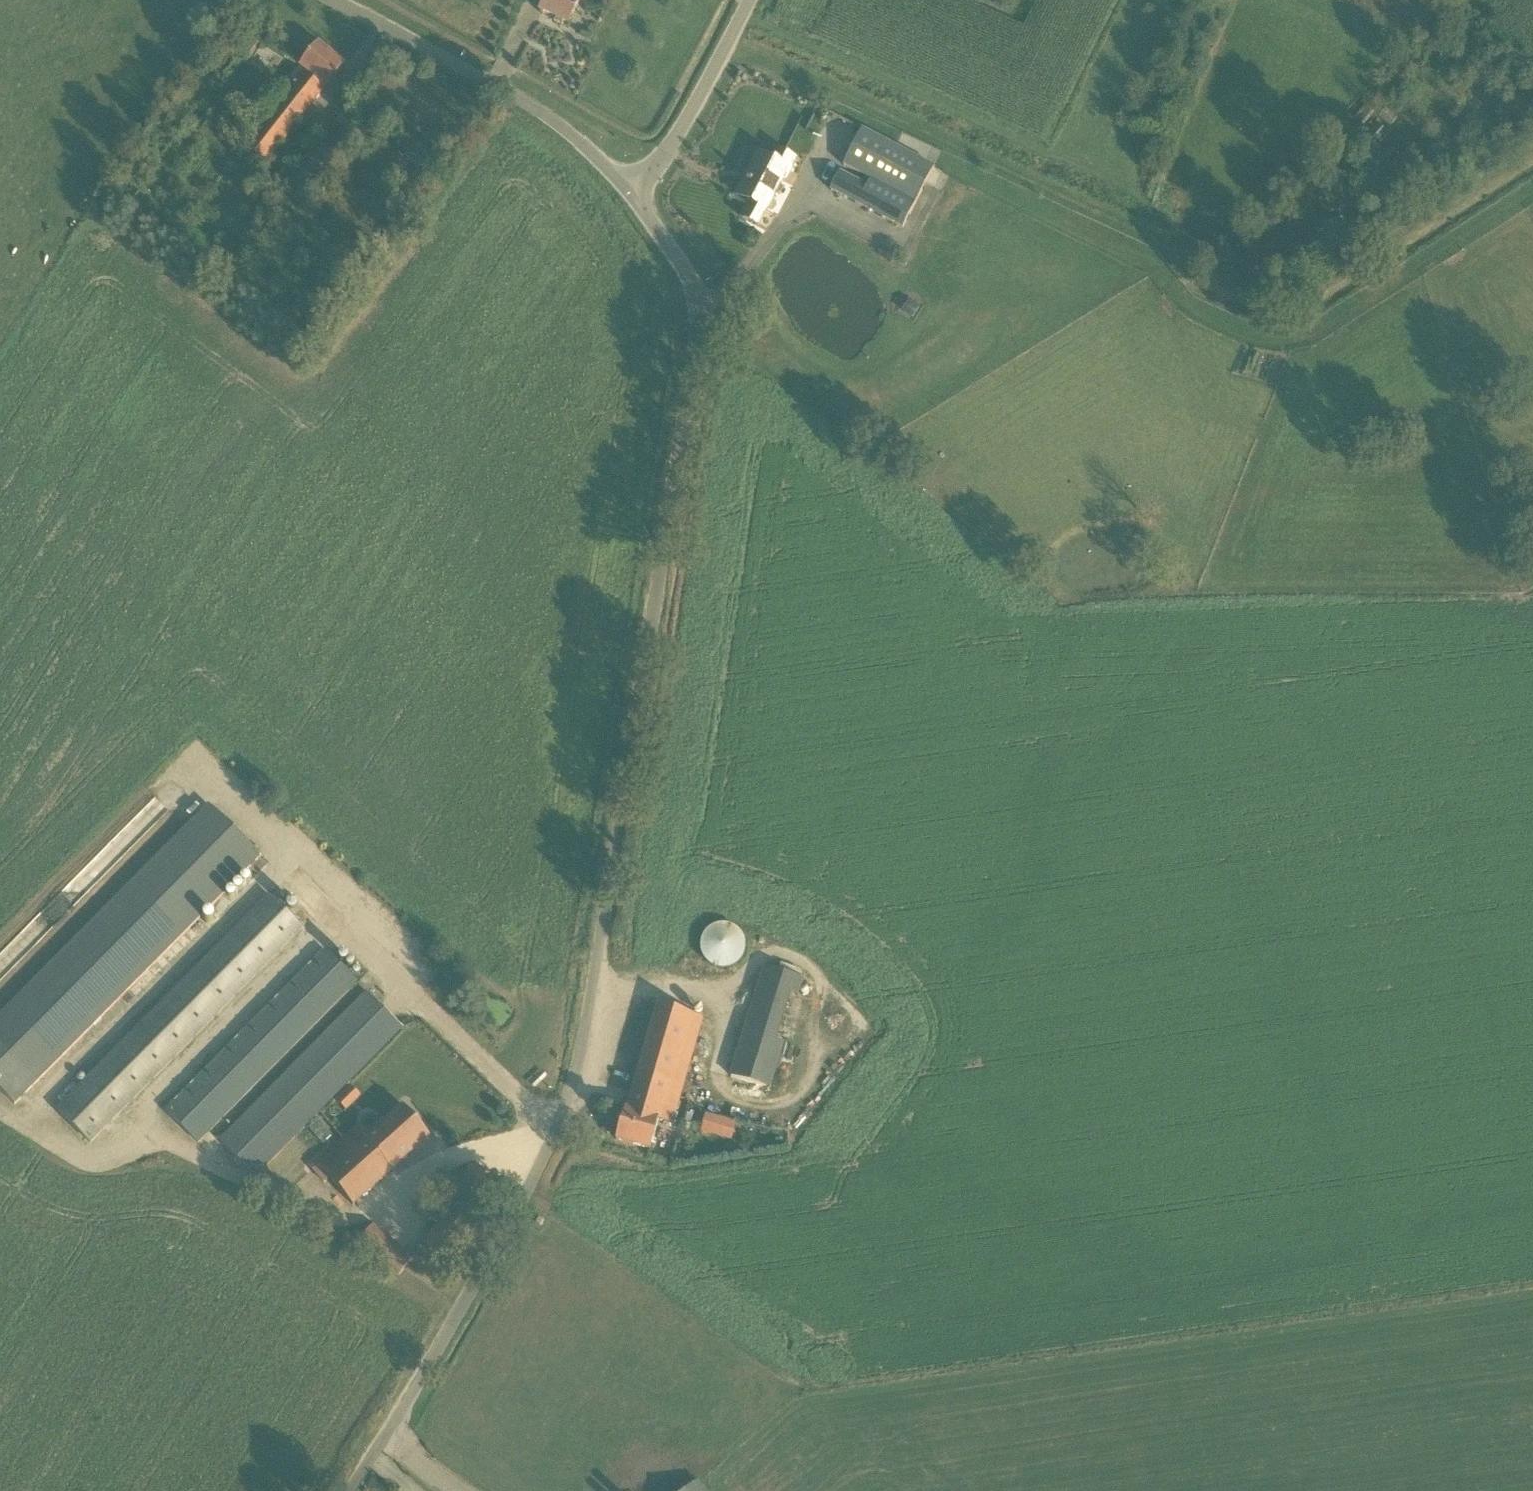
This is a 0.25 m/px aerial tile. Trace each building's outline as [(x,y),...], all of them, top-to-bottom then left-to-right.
[(540,11),(554,18),(554,22),(562,25),(565,23),(569,25),(581,0),(545,0),(540,11)] [(327,89),(345,66),(318,45),(300,67),(302,68),(293,80),(297,84),(247,147),(266,163),(326,88),(327,89)] [(1366,105),(1354,118),(1364,126),(1375,113),(1366,105)] [(1388,108),(1379,117),(1390,128),(1399,119),(1388,108)] [(1387,133),(1378,125),(1370,133),(1360,124),(1347,140),(1367,158),(1381,143),(1380,141),(1387,133)] [(843,165),(872,180),(868,187),(840,172),(831,190),(903,228),(935,168),(862,130),(843,165)] [(777,150),(772,160),(759,153),(750,169),(752,170),(738,196),(751,203),(743,219),(759,227),(788,170),(790,171),(796,160),(777,150)] [(908,301),(902,313),(913,319),(919,308),(908,301)] [(15,1105),(261,856),(209,805),(0,1016),(0,1090),(15,1105)] [(267,894),(57,1109),(93,1144),(304,929),(267,894)] [(740,966),(740,929),(704,928),(703,966),(740,966)] [(198,1142),(356,982),(325,951),(179,1099),(180,1101),(169,1112),(198,1142)] [(770,1089),(784,1042),(778,1040),(792,993),(799,995),(803,979),(765,968),(731,1077),(770,1089)] [(256,1176),(402,1028),(368,993),(221,1141),(256,1176)] [(701,1018),(658,1004),(627,1110),(625,1109),(616,1140),(650,1150),(659,1120),(673,1124),(699,1034),(697,1033),(701,1018)] [(360,1124),(346,1137),(317,1163),(327,1175),(327,1176),(353,1206),(430,1137),(404,1107),(371,1137),(360,1124)] [(705,1113),(699,1132),(732,1142),(738,1123),(705,1113)] [(405,1269),(441,1291),(503,1185),(473,1167),(471,1166),(450,1203),(440,1198),(433,1210),(442,1216),(417,1259),(375,1224),(359,1243),(397,1276),(405,1269)] [(697,1479),(682,1490),(707,1490),(697,1479)]
